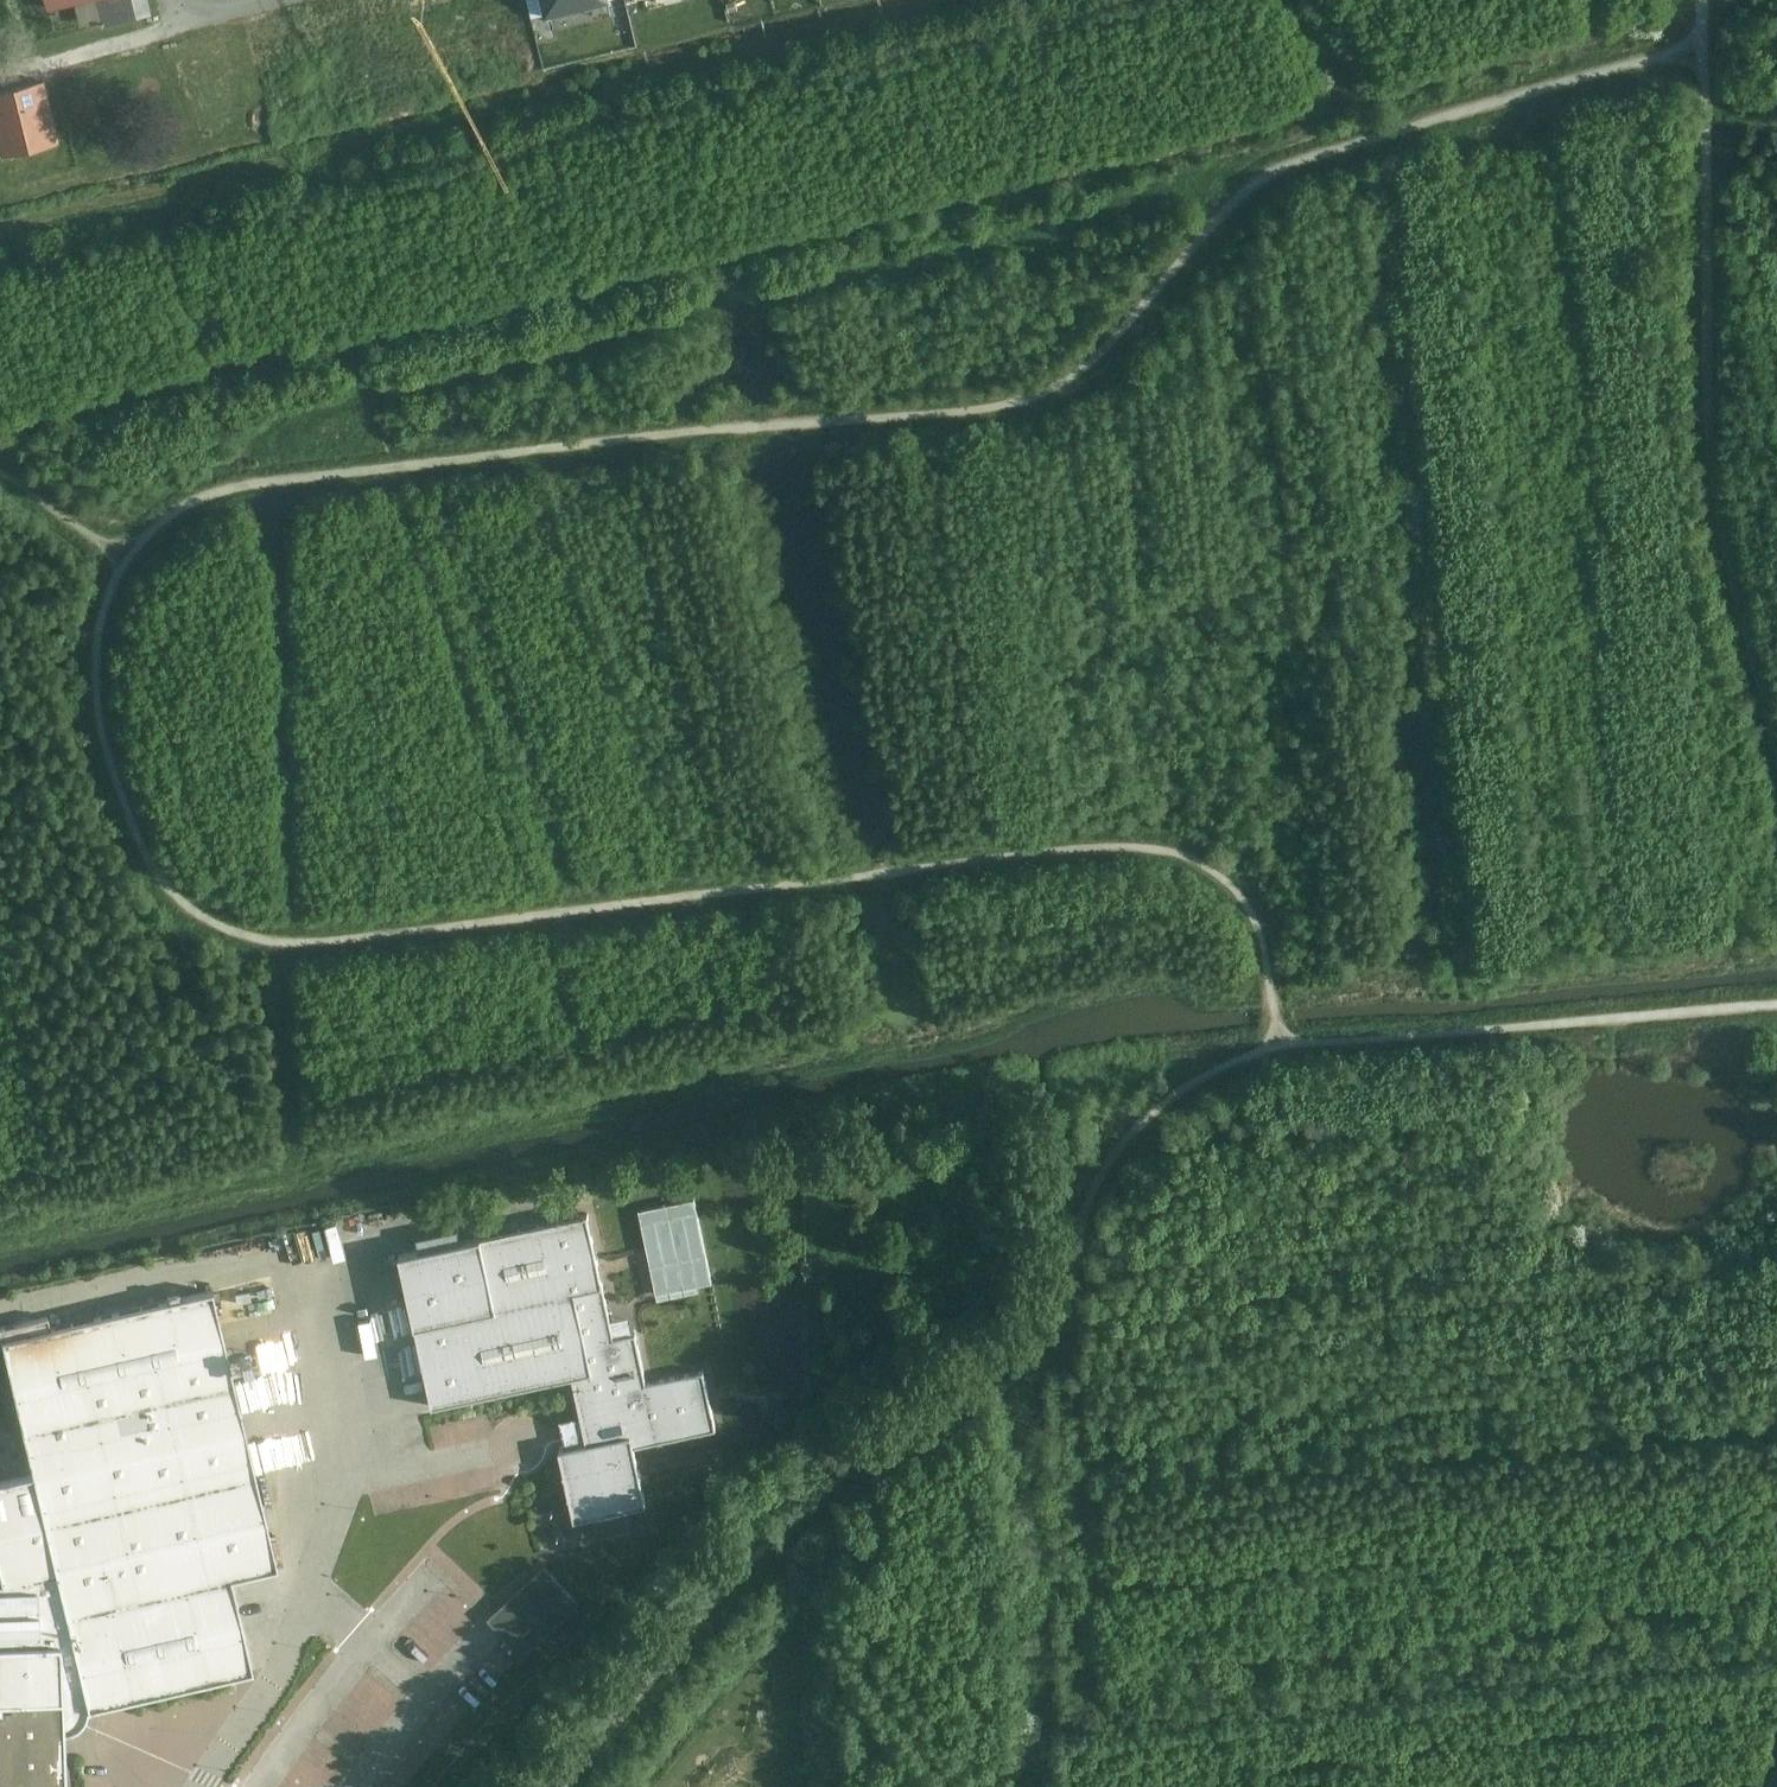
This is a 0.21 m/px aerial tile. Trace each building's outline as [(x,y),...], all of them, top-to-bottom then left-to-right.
[(101,22),(133,15),(130,0),(95,0),(101,22)] [(577,4),(576,0),(543,0),(546,12),(577,4)] [(0,92),(0,140),(4,156),(62,142),(47,81),(0,92)] [(647,1258),(677,1253),(679,1267),(704,1263),(694,1197),(639,1205),(647,1258)] [(588,1218),(396,1259),(412,1332),(414,1332),(431,1412),(572,1382),(580,1421),(560,1425),(566,1454),(558,1455),(574,1526),(646,1510),(634,1452),(717,1434),(704,1376),(647,1388),(636,1337),(634,1338),(631,1321),(611,1325),(588,1218)] [(67,1738),(76,1736),(84,1730),(89,1722),(90,1716),(257,1677),(235,1584),(281,1573),(216,1293),(52,1331),(50,1319),(0,1330),(35,1479),(0,1487),(0,1572),(3,1584),(0,1584),(0,1786),(68,1786),(67,1738)] [(486,1622),(522,1660),(579,1606),(542,1568),(486,1622)]
